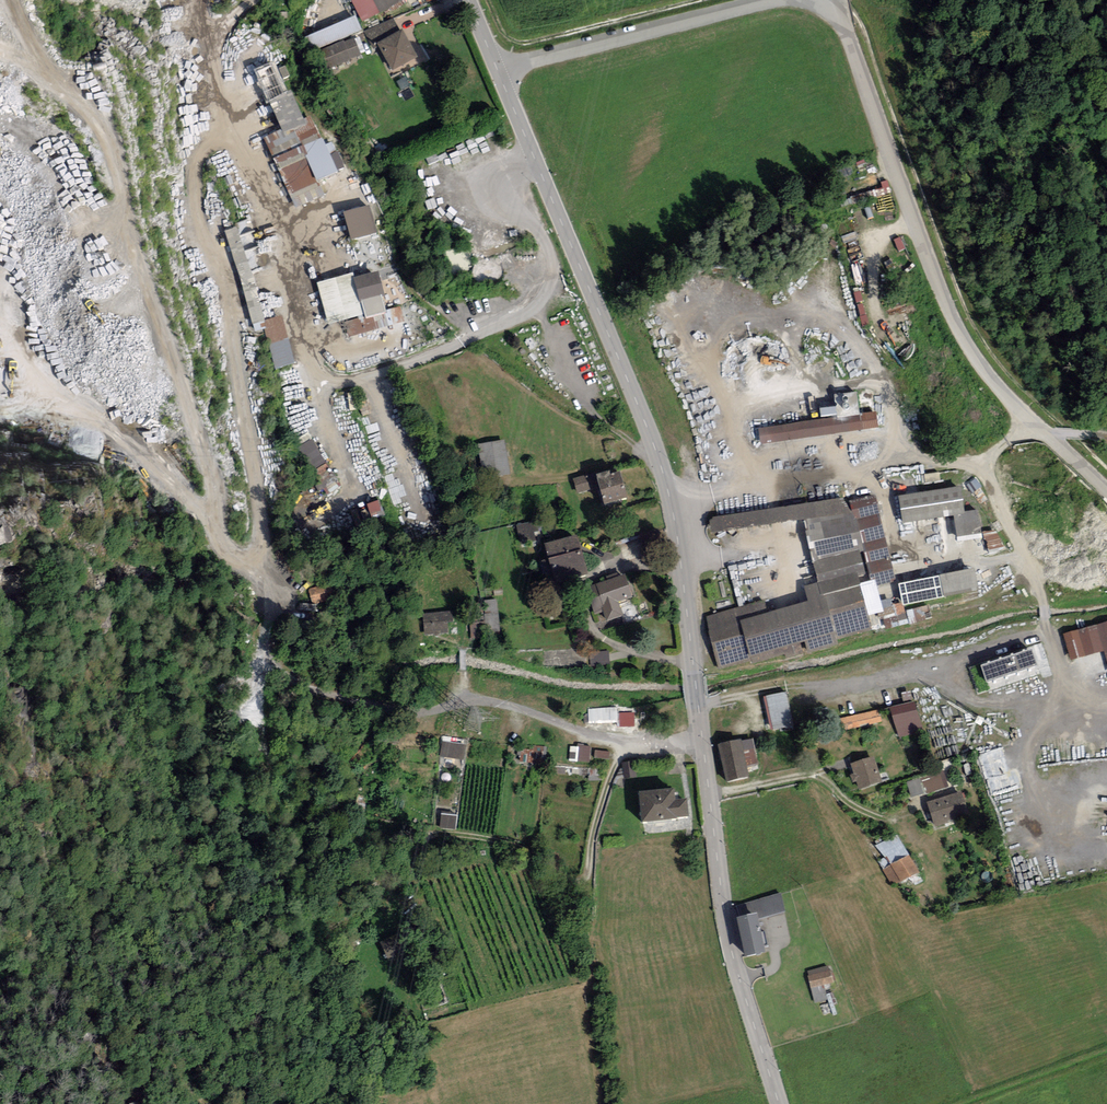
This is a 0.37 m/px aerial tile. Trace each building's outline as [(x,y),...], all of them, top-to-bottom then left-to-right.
[(364,21),(405,1),(405,0),(354,0),(364,21)] [(309,33),(314,48),(364,33),(359,18),(309,33)] [(398,35),(375,47),(389,72),(411,61),(398,35)] [(292,191),(347,170),(336,139),(325,143),(314,113),(305,116),(294,87),(287,89),(277,61),(258,68),(282,130),(267,135),(275,155),(279,154),(292,191)] [(297,205),(326,198),(322,184),(294,192),(297,205)] [(339,216),(346,240),(370,233),(363,208),(339,216)] [(243,225),(230,228),(255,331),(267,328),(277,369),(297,364),(285,315),(265,320),(243,225)] [(381,312),(370,275),(347,282),(346,277),(315,286),(326,327),(381,312)] [(871,416),(758,432),(759,444),(873,428),(871,416)] [(321,497),(340,489),(318,438),(298,447),(321,497)] [(500,443),(476,447),(482,479),(505,475),(500,443)] [(599,472),(573,479),(577,494),(600,487),(606,506),(627,500),(621,476),(611,479),(610,475),(600,477),(599,472)] [(896,500),(899,523),(951,515),(955,540),(975,537),(972,513),(959,515),(956,491),(896,500)] [(364,521),(386,516),(383,500),(360,505),(364,521)] [(738,611),(706,619),(717,667),(866,630),(860,606),(893,597),(869,500),(709,520),(710,533),(800,522),(816,588),(800,591),(803,604),(740,619),(738,611)] [(535,521),(516,525),(521,547),(536,544),(534,533),(538,532),(535,521)] [(578,537),(545,546),(555,584),(588,576),(578,537)] [(626,574),(585,593),(596,617),(603,613),(607,623),(623,616),(617,604),(636,596),(626,574)] [(968,574),(897,588),(901,608),(972,593),(968,574)] [(486,600),(487,622),(473,623),(474,635),(501,634),(499,600),(486,600)] [(453,612),(422,614),(423,636),(448,635),(448,623),(454,623),(453,612)] [(1063,639),(1069,660),(1103,651),(1106,665),(1106,626),(1063,639)] [(1033,653),(982,668),(987,685),(1038,669),(1033,653)] [(784,696),(762,700),(768,733),(790,728),(784,696)] [(910,705),(889,711),(896,739),(918,733),(910,705)] [(618,709),(590,710),(590,722),(616,720),(617,728),(635,727),(635,713),(618,713),(618,709)] [(843,731),(878,724),(876,713),(841,721),(843,731)] [(465,746),(443,742),(440,758),(463,761),(465,746)] [(590,747),(577,746),(576,762),(589,763),(590,747)] [(717,749),(723,783),(742,780),(736,746),(717,749)] [(522,748),(522,763),(539,764),(540,748),(522,748)] [(611,759),(612,752),(598,750),(597,758),(611,759)] [(634,762),(622,763),(625,780),(636,778),(634,762)] [(849,768),(854,791),(876,785),(871,763),(849,768)] [(918,782),(923,796),(942,790),(937,776),(918,782)] [(636,799),(638,825),(668,823),(668,820),(681,819),(680,806),(667,807),(666,796),(636,799)] [(924,807),(931,828),(964,816),(957,796),(924,807)] [(442,828),(458,829),(459,815),(443,814),(442,828)] [(903,858),(887,868),(896,883),(913,873),(903,858)] [(739,922),(733,923),(741,960),(759,956),(751,919),(781,913),(778,898),(736,908),(739,922)] [(389,959),(406,952),(398,935),(382,942),(389,959)] [(805,973),(808,987),(829,983),(826,969),(805,973)]
